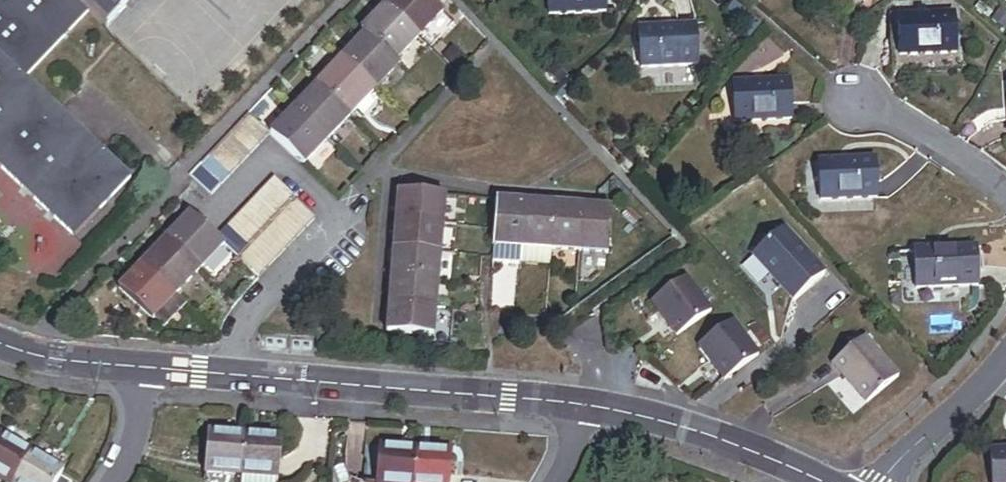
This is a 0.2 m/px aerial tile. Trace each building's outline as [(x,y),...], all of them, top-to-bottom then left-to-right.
[(88,13),(105,29),(133,0),(0,0),(0,169),(74,239),(130,180),(25,79),(88,13)] [(428,0),(393,0),(385,8),(416,37),(440,11),(428,0)] [(548,16),(605,14),(604,0),(548,0),(548,16)] [(385,8),(362,33),(365,35),(393,62),(416,37),(385,8)] [(1000,8),(990,20),(1004,32),(1005,30),(1005,12),(1000,8)] [(923,9),(915,9),(915,17),(923,17),(923,9)] [(915,17),(899,18),(900,57),(955,55),(954,16),(923,17),(915,17)] [(900,57),(899,18),(887,18),(889,75),(901,74),(900,57)] [(695,29),(639,31),(640,69),(696,66),(695,29)] [(365,35),(342,60),(373,90),(396,65),(393,62),(365,35)] [(342,60),(317,86),(348,115),(373,90),(342,60)] [(789,82),(732,85),(734,124),(791,121),(789,82)] [(348,115),(317,86),(294,110),(325,140),(348,115)] [(294,110),(270,136),(300,165),(325,140),(294,110)] [(258,145),(269,134),(249,115),(239,126),(258,145)] [(248,156),(258,145),(239,126),(229,137),(248,156)] [(239,166),(248,156),(229,137),(219,147),(239,166)] [(228,176),(239,166),(219,147),(209,157),(228,176)] [(219,187),(228,176),(209,157),(199,168),(219,187)] [(874,160),(819,163),(821,203),(876,200),(874,160)] [(209,197),(219,187),(199,168),(189,177),(209,197)] [(284,210),(294,199),(273,179),(263,189),(284,210)] [(284,210),(263,189),(253,200),(274,220),(284,210)] [(440,225),(442,195),(399,192),(396,222),(440,225)] [(457,196),(442,195),(440,225),(455,226),(457,196)] [(315,219),(294,199),(284,210),(305,229),(315,219)] [(274,220),(253,200),(243,210),(264,230),(274,220)] [(520,264),(525,202),(496,200),(492,262),(520,264)] [(549,249),(552,204),(525,202),(520,264),(520,265),(547,267),(549,249)] [(579,252),(582,207),(552,204),(549,249),(579,252)] [(607,254),(610,209),(582,207),(579,252),(607,254)] [(264,230),(243,210),(233,220),(254,240),(264,230)] [(295,239),(305,229),(284,210),(274,220),(284,229),(295,239)] [(190,215),(166,240),(199,271),(222,245),(215,238),(190,215)] [(254,240),(233,220),(224,230),(245,250),(254,240)] [(285,250),(295,239),(284,229),(274,220),(264,230),(285,250)] [(438,254),(440,225),(396,222),(394,251),(438,254)] [(455,226),(440,225),(438,254),(452,256),(455,226)] [(245,250),(224,230),(215,238),(222,245),(237,259),(245,250)] [(275,260),(285,250),(264,230),(254,240),(275,260)] [(784,230),(753,260),(791,301),(825,273),(784,230)] [(166,240),(142,265),(174,296),(199,271),(166,240)] [(265,270),(275,260),(254,240),(245,250),(265,270)] [(975,249),(914,252),(916,291),(968,289),(977,288),(975,249)] [(257,279),(265,270),(245,250),(237,259),(257,279)] [(436,283),(438,254),(394,251),(392,279),(436,283)] [(916,291),(914,252),(897,254),(899,303),(901,306),(908,306),(969,304),(968,289),(916,291)] [(452,256),(438,254),(436,283),(450,284),(452,256)] [(174,296),(142,265),(118,289),(151,320),(152,319),(174,296)] [(433,311),(436,283),(392,279),(390,307),(433,311)] [(690,279),(652,302),(678,334),(707,310),(690,279)] [(450,284),(436,283),(433,311),(448,312),(450,284)] [(174,296),(152,319),(163,330),(185,306),(174,296)] [(431,338),(433,311),(390,307),(387,335),(431,338)] [(736,326),(704,349),(721,378),(756,358),(736,326)] [(898,378),(863,338),(830,366),(865,406),(898,378)] [(241,476),(244,436),(207,433),(204,473),(241,476)] [(29,452),(0,435),(0,481),(2,481),(11,481),(29,452)] [(280,439),(244,436),(241,476),(241,481),(273,481),(274,479),(277,479),(280,439)] [(415,451),(379,448),(376,481),(413,481),(415,451)] [(451,454),(415,451),(413,481),(448,481),(451,454)] [(62,471),(29,452),(11,481),(69,481),(59,476),(62,471)] [(990,452),(992,481),(1005,481),(1005,452),(990,452)]
